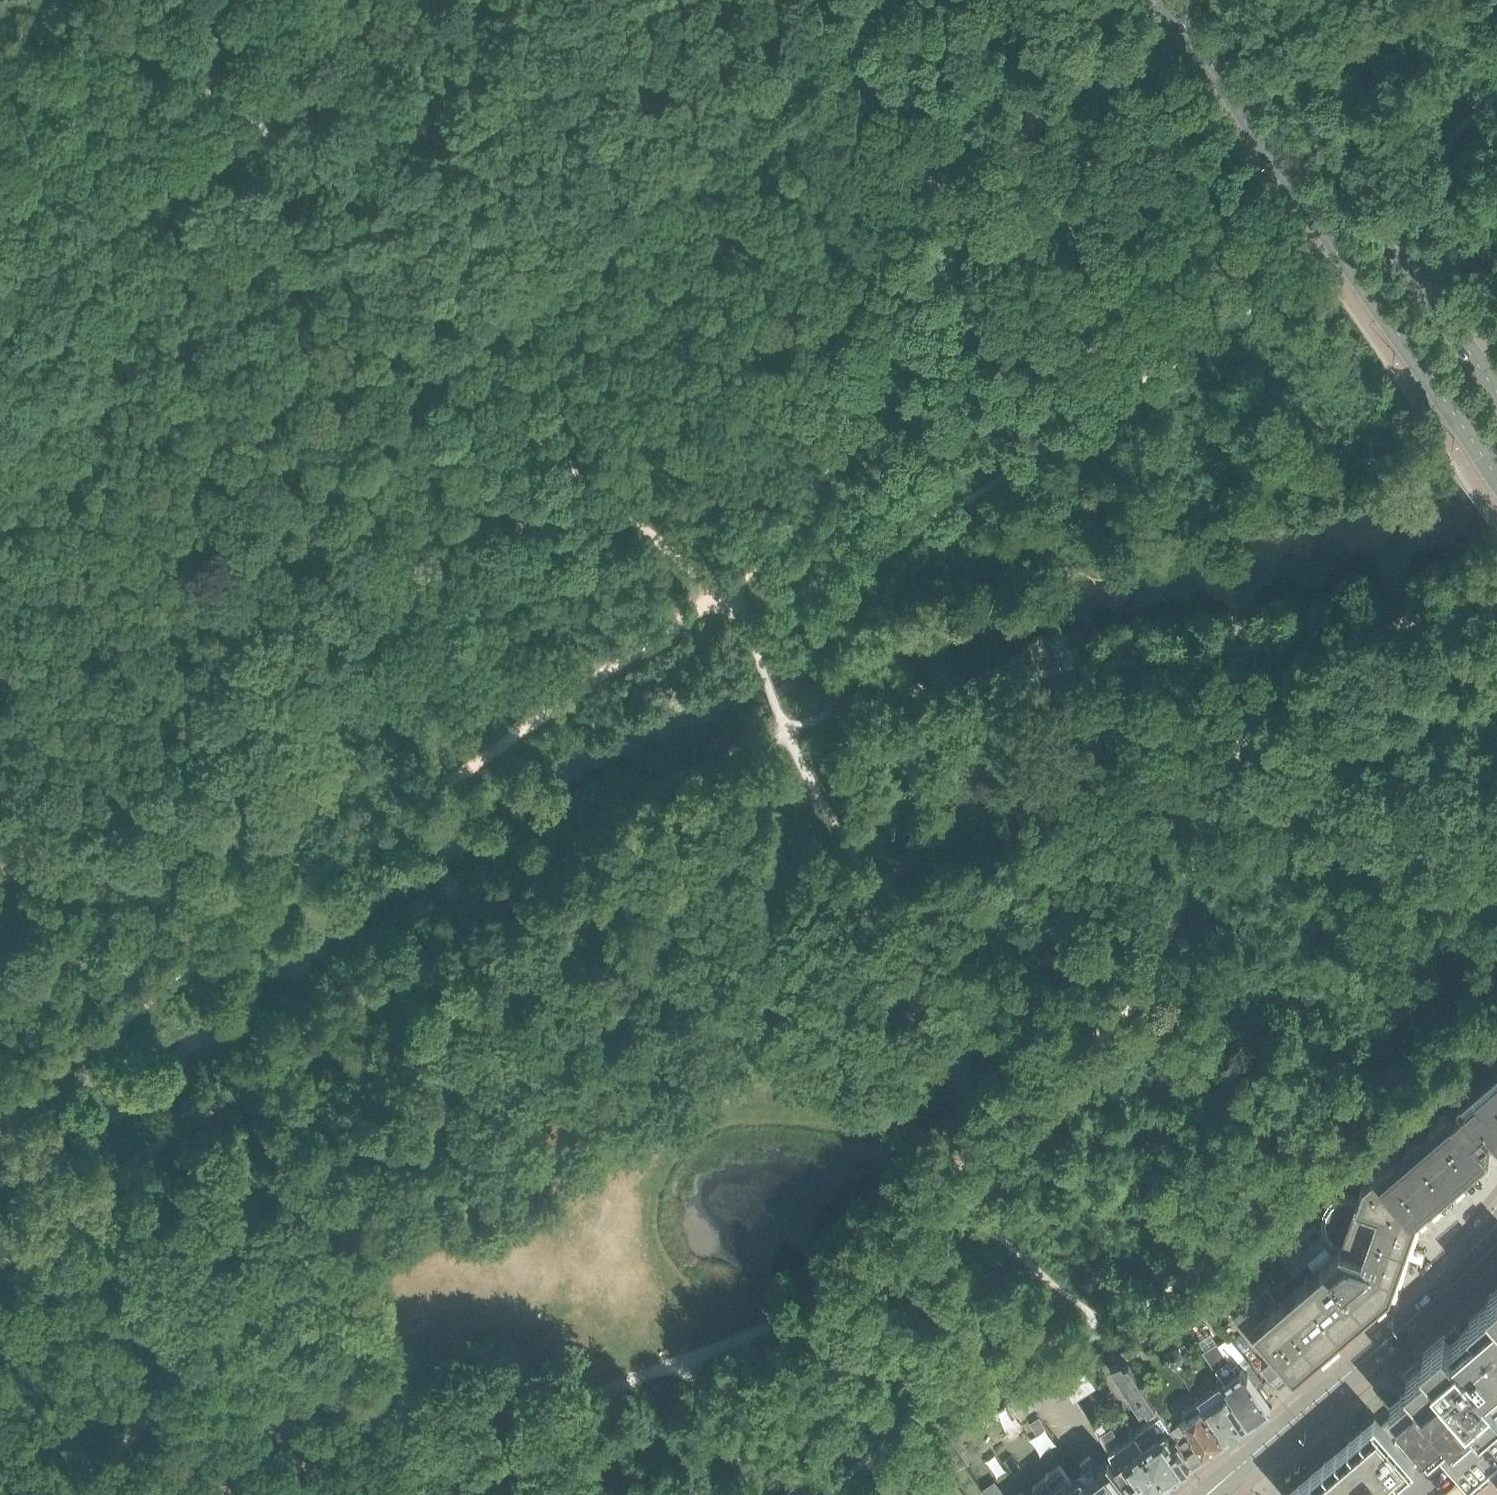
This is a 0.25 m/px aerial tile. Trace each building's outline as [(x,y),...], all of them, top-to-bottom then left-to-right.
[(1482,1077),(1464,1092),(1468,1098),(1469,1098),(1486,1119),(1496,1131),(1496,1063),(1482,1077)] [(1480,1125),(1486,1119),(1464,1092),(1363,1179),(1359,1191),(1358,1194),(1354,1194),(1347,1194),(1340,1195),(1334,1199),(1329,1203),(1325,1209),(1323,1215),(1322,1221),(1325,1234),(1332,1243),(1340,1248),(1339,1252),(1279,1302),(1267,1288),(1234,1317),(1281,1372),(1290,1364),(1296,1371),(1331,1340),(1333,1341),(1333,1340),(1332,1339),(1355,1320),(1356,1321),(1357,1320),(1356,1319),(1379,1299),(1380,1301),(1381,1300),(1380,1299),(1392,1288),(1393,1285),(1403,1258),(1404,1259),(1404,1258),(1403,1257),(1413,1228),(1415,1229),(1415,1227),(1413,1227),(1418,1213),(1442,1193),(1443,1194),(1444,1193),(1443,1192),(1465,1173),(1466,1174),(1467,1173),(1466,1172),(1490,1151),(1483,1143),(1490,1137),(1480,1125)] [(1489,1298),(1492,1301),(1470,1320),(1473,1323),(1450,1342),(1445,1336),(1423,1354),(1429,1361),(1428,1362),(1432,1366),(1423,1374),(1419,1369),(1407,1379),(1413,1386),(1391,1405),(1396,1411),(1430,1448),(1432,1451),(1452,1433),(1456,1438),(1488,1411),(1492,1415),(1496,1411),(1496,1291),(1489,1298)] [(1244,1367),(1237,1372),(1217,1342),(1206,1349),(1203,1351),(1218,1373),(1217,1373),(1220,1377),(1221,1376),(1251,1421),(1273,1406),(1272,1405),(1271,1405),(1265,1397),(1244,1367)] [(1181,1360),(1184,1358),(1186,1354),(1182,1349),(1176,1349),(1171,1351),(1171,1353),(1181,1368),(1184,1365),(1181,1360)] [(1172,1428),(1129,1363),(1124,1365),(1122,1361),(1111,1365),(1141,1411),(1146,1408),(1151,1415),(1154,1413),(1156,1415),(1135,1431),(1168,1480),(1190,1465),(1195,1461),(1172,1428)] [(1076,1397),(1098,1381),(1087,1364),(1062,1375),(1076,1397)] [(1221,1376),(1220,1377),(1216,1380),(1219,1383),(1197,1400),(1198,1401),(1224,1441),(1241,1428),(1251,1421),(1221,1376)] [(1224,1441),(1198,1401),(1183,1412),(1187,1418),(1172,1428),(1195,1461),(1224,1441)] [(1430,1448),(1396,1411),(1382,1423),(1377,1416),(1285,1494),(1374,1494),(1430,1448)] [(1039,1418),(1031,1423),(1036,1431),(1044,1426),(1039,1418)] [(1104,1441),(1116,1433),(1112,1427),(1100,1434),(1104,1441)] [(1135,1431),(1132,1427),(1128,1430),(1132,1434),(1122,1441),(1109,1450),(1109,1455),(1140,1494),(1148,1494),(1168,1480),(1135,1431)] [(1079,1465),(1083,1470),(1103,1494),(1140,1494),(1109,1455),(1098,1463),(1092,1456),(1079,1465)] [(1083,1470),(1074,1477),(1061,1462),(1034,1483),(1043,1494),(1103,1494),(1083,1470)]
